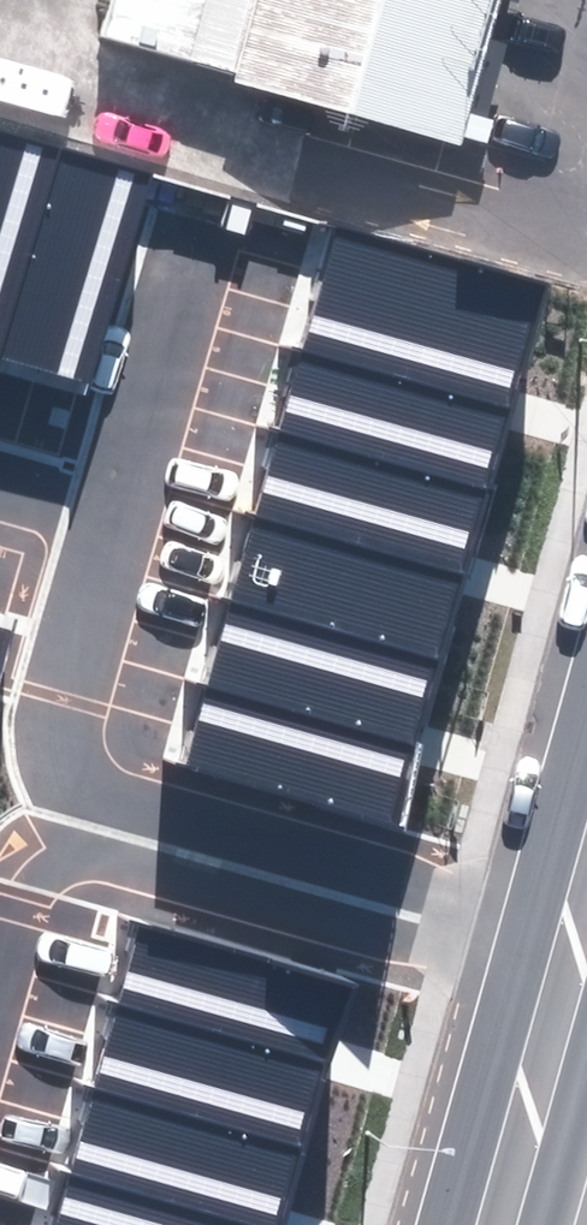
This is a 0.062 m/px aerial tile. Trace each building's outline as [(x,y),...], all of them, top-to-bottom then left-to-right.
[(233,85),(476,145),(512,0),(114,0),(105,34),(238,67),(233,85)] [(0,143),(0,253),(29,151),(0,143)] [(29,151),(0,253),(0,368),(81,391),(140,182),(29,151)] [(304,323),(514,383),(539,297),(329,237),(304,323)] [(280,409),(490,468),(514,383),(304,323),(280,409)] [(255,494),(465,554),(490,468),(280,409),(255,494)] [(231,580),(441,639),(465,554),(255,494),(231,580)] [(206,665),(416,725),(441,639),(231,580),(206,665)] [(182,751),(392,810),(416,725),(206,665),(182,751)] [(345,971),(136,912),(110,1001),(320,1060),(345,971)] [(320,1060),(110,1001),(85,1090),(295,1148),(320,1060)] [(85,1090),(60,1178),(226,1224),(273,1224),(295,1148),(85,1090)] [(60,1178),(47,1224),(226,1224),(60,1178)]
